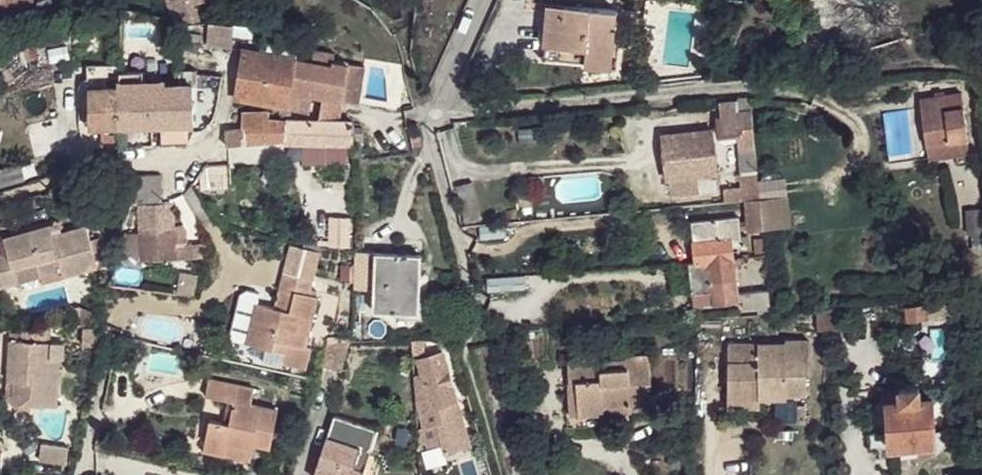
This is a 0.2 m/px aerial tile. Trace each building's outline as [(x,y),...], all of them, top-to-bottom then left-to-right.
[(37,16),(57,13),(50,0),(42,0),(37,2),(37,16)] [(198,19),(194,7),(210,2),(209,0),(168,0),(173,22),(198,19)] [(24,5),(0,4),(0,21),(23,22),(24,5)] [(548,12),(545,54),(613,59),(617,11),(564,7),(563,14),(548,12)] [(407,23),(407,14),(402,15),(402,21),(395,23),(393,17),(387,18),(391,27),(407,23)] [(207,46),(231,48),(233,35),(233,25),(210,23),(207,46)] [(258,28),(233,25),(233,35),(257,37),(258,28)] [(50,38),(22,39),(22,54),(50,55),(50,38)] [(297,58),(299,45),(282,42),(264,39),(262,53),(280,56),(296,58),(297,58)] [(244,50),(235,98),(281,105),(282,105),(288,106),(296,58),(280,56),(262,53),(244,50)] [(280,108),(277,120),(277,121),(285,121),(290,121),(292,110),(295,109),(310,112),(313,96),(342,101),(348,64),(333,62),(332,65),(297,59),(297,58),(296,58),(288,106),(282,105),(281,105),(280,108)] [(348,64),(342,101),(357,103),(363,67),(348,64)] [(88,67),(89,89),(117,88),(117,66),(88,67)] [(178,70),(179,86),(193,85),(193,88),(197,88),(197,72),(181,72),(181,70),(178,70)] [(117,88),(118,127),(194,125),(193,88),(193,85),(179,86),(117,88)] [(118,127),(117,88),(89,89),(87,89),(88,127),(101,127),(113,127),(118,127)] [(932,110),(962,107),(960,93),(920,97),(925,143),(930,143),(936,142),(932,110)] [(736,102),(719,104),(720,119),(737,117),(737,113),(736,102)] [(966,138),(962,107),(932,110),(936,142),(966,138)] [(718,119),(720,136),(743,135),(743,143),(755,142),(752,111),(737,113),(737,117),(720,119),(718,119)] [(267,144),(268,119),(269,113),(243,113),(244,129),(225,131),(226,146),(246,143),(267,144)] [(267,144),(284,142),(285,121),(277,121),(277,120),(268,119),(267,144)] [(345,145),(353,145),(353,140),(353,127),(354,123),(337,122),(312,121),(309,121),(303,121),(290,121),(285,121),(284,142),(284,145),(305,145),(345,145)] [(113,127),(101,127),(101,146),(114,145),(113,127)] [(364,127),(353,127),(353,140),(364,140),(364,127)] [(712,130),(663,134),(668,179),(671,179),(697,176),(716,174),(712,130)] [(936,142),(930,143),(932,157),(967,153),(966,138),(936,142)] [(755,142),(743,143),(745,155),(757,154),(755,142)] [(345,145),(305,145),(305,166),(345,166),(345,145)] [(758,175),(757,154),(745,155),(746,176),(758,175)] [(213,168),(212,177),(229,176),(229,167),(213,168)] [(758,175),(746,176),(747,200),(760,199),(760,198),(759,189),(758,178),(758,175)] [(128,204),(163,203),(162,176),(139,176),(128,204)] [(697,176),(671,179),(672,194),(698,191),(697,176)] [(759,189),(760,198),(787,195),(785,177),(758,178),(759,189)] [(747,200),(744,200),(748,231),(763,230),(762,217),(760,199),(747,200)] [(173,204),(141,205),(142,251),(162,251),(162,261),(192,260),(191,246),(175,247),(175,240),(184,240),(185,239),(186,239),(187,237),(187,236),(183,226),(174,227),(173,204)] [(980,208),(965,208),(966,232),(981,231),(980,208)] [(692,223),(695,262),(733,258),(732,245),(746,244),(746,236),(739,236),(737,218),(692,223)] [(499,225),(474,227),(475,240),(500,238),(499,225)] [(99,270),(98,266),(91,242),(87,227),(64,233),(62,231),(56,227),(49,227),(5,240),(8,253),(0,256),(0,290),(44,279),(41,265),(60,260),(65,279),(99,270)] [(101,239),(91,242),(98,266),(108,263),(101,239)] [(162,251),(142,251),(143,262),(162,261),(162,251)] [(374,256),(372,312),(395,314),(418,315),(420,292),(421,258),(374,256)] [(733,258),(695,262),(695,264),(690,264),(694,304),(736,301),(735,294),(734,283),(736,282),(734,266),(740,266),(740,258),(733,258)] [(175,291),(188,294),(191,274),(178,271),(175,291)] [(525,275),(487,277),(487,291),(525,289),(525,275)] [(290,314),(256,307),(248,347),(286,355),(285,364),(308,369),(312,349),(307,348),(317,297),(309,295),(312,282),(282,276),(278,294),(293,297),(290,314)] [(744,300),(744,307),(758,306),(758,309),(771,309),(769,289),(743,293),(735,294),(736,301),(744,300)] [(944,303),(925,305),(926,320),(946,318),(944,303)] [(248,347),(256,307),(242,305),(239,322),(244,324),(239,345),(248,347)] [(925,305),(905,307),(906,321),(926,320),(925,305)] [(842,309),(819,311),(818,330),(842,330),(842,309)] [(100,329),(85,327),(83,344),(97,345),(99,334),(100,329)] [(10,341),(7,381),(19,381),(18,400),(28,400),(57,402),(60,358),(49,357),(50,329),(15,331),(13,341),(10,341)] [(387,343),(388,357),(414,356),(413,341),(387,343)] [(423,341),(413,341),(414,356),(423,356),(423,341)] [(154,346),(143,343),(141,353),(152,356),(154,346)] [(814,376),(814,344),(791,344),(791,348),(734,347),(733,401),(761,401),(761,393),(787,394),(787,397),(811,398),(811,376),(814,376)] [(328,346),(322,369),(342,374),(350,345),(333,346),(328,346)] [(474,357),(477,356),(477,351),(486,349),(489,353),(492,352),(490,345),(472,350),(474,357)] [(441,355),(417,362),(424,391),(431,412),(438,410),(455,405),(441,355)] [(623,359),(623,362),(565,366),(567,383),(575,383),(577,417),(604,415),(604,408),(629,406),(630,411),(646,410),(645,390),(649,390),(646,357),(623,359)] [(258,439),(274,443),(283,405),(256,399),(260,384),(215,374),(211,389),(238,395),(234,418),(214,413),(207,444),(227,448),(230,438),(256,444),(258,439)] [(7,381),(6,400),(17,407),(28,408),(28,400),(18,400),(19,381),(7,381)] [(575,383),(567,383),(570,418),(577,417),(575,383)] [(919,388),(900,389),(900,402),(920,401),(919,388)] [(418,408),(423,428),(442,423),(438,410),(431,412),(424,391),(417,393),(418,408)] [(761,393),(761,401),(787,402),(787,397),(787,394),(761,393)] [(936,446),(933,400),(920,401),(900,402),(888,403),(891,449),(936,446)] [(761,401),(733,401),(733,410),(760,411),(761,401)] [(888,403),(869,404),(871,450),(891,449),(888,403)] [(438,410),(442,423),(459,420),(455,405),(438,410)] [(629,406),(604,408),(604,415),(629,414),(630,411),(629,406)] [(327,434),(361,444),(364,446),(371,425),(334,413),(327,434)] [(371,425),(364,446),(371,447),(378,426),(371,425)] [(793,435),(775,433),(774,444),(792,446),(793,435)] [(314,474),(355,474),(360,461),(357,460),(361,444),(327,434),(314,474)] [(256,444),(230,438),(227,448),(254,454),(256,444)] [(67,443),(42,441),(41,458),(65,460),(67,443)] [(364,446),(361,444),(357,460),(360,461),(367,464),(371,447),(364,446)] [(367,464),(360,461),(355,474),(363,474),(367,464)]
